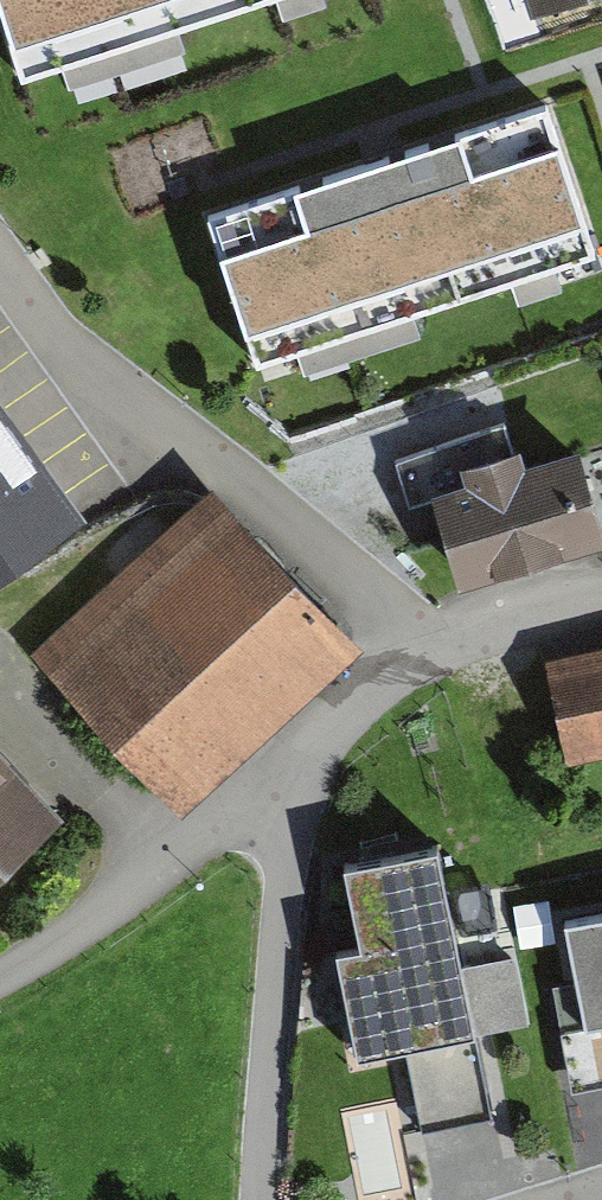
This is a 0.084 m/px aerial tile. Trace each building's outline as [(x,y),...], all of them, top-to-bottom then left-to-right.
[(305,0),(0,0),(0,25),(20,90),(305,0)] [(530,28),(601,8),(601,0),(523,0),(530,28)] [(209,213),(257,374),(600,273),(547,102),(380,157),(209,213)] [(0,421),(0,589),(79,533),(0,421)] [(594,458),(536,473),(530,454),(476,469),(483,496),(438,508),(461,594),(601,557),(601,487),(594,458)] [(203,506),(28,671),(177,827),(351,661),(203,506)] [(573,763),(601,758),(601,650),(554,659),(573,763)] [(0,763),(0,901),(69,838),(0,763)] [(434,850),(346,867),(361,951),(337,957),(360,1069),(407,1062),(475,1047),(473,1037),(485,1034),(526,1025),(510,952),(460,963),(434,850)] [(548,903),(513,909),(521,950),(555,944),(548,903)] [(552,994),(572,1100),(601,1094),(601,923),(565,930),(576,990),(552,994)] [(475,1047),(407,1062),(424,1137),(456,1130),(492,1122),(475,1047)]
